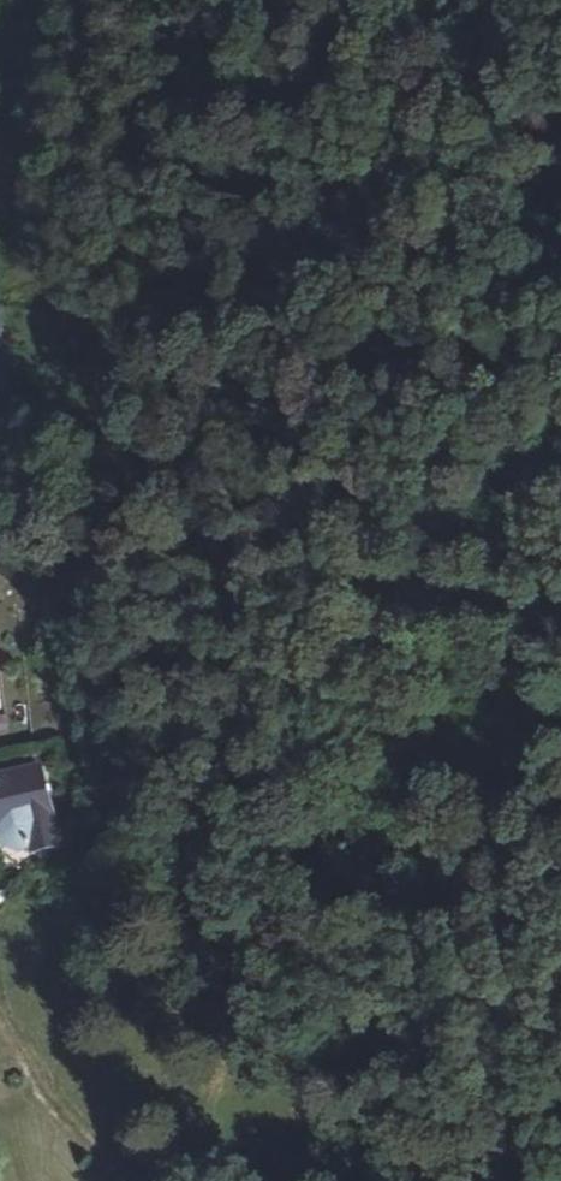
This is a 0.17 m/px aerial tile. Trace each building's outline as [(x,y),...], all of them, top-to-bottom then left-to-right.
[(34,844),(36,849),(61,842),(39,770),(0,780),(0,830),(1,833),(2,835),(3,837),(4,839),(5,840),(6,841),(8,842),(9,843),(10,844),(12,845),(13,846),(15,846),(17,847),(19,847),(20,847),(22,847),(24,847),(26,847),(28,846),(29,846),(31,846),(32,845),(34,844)]
